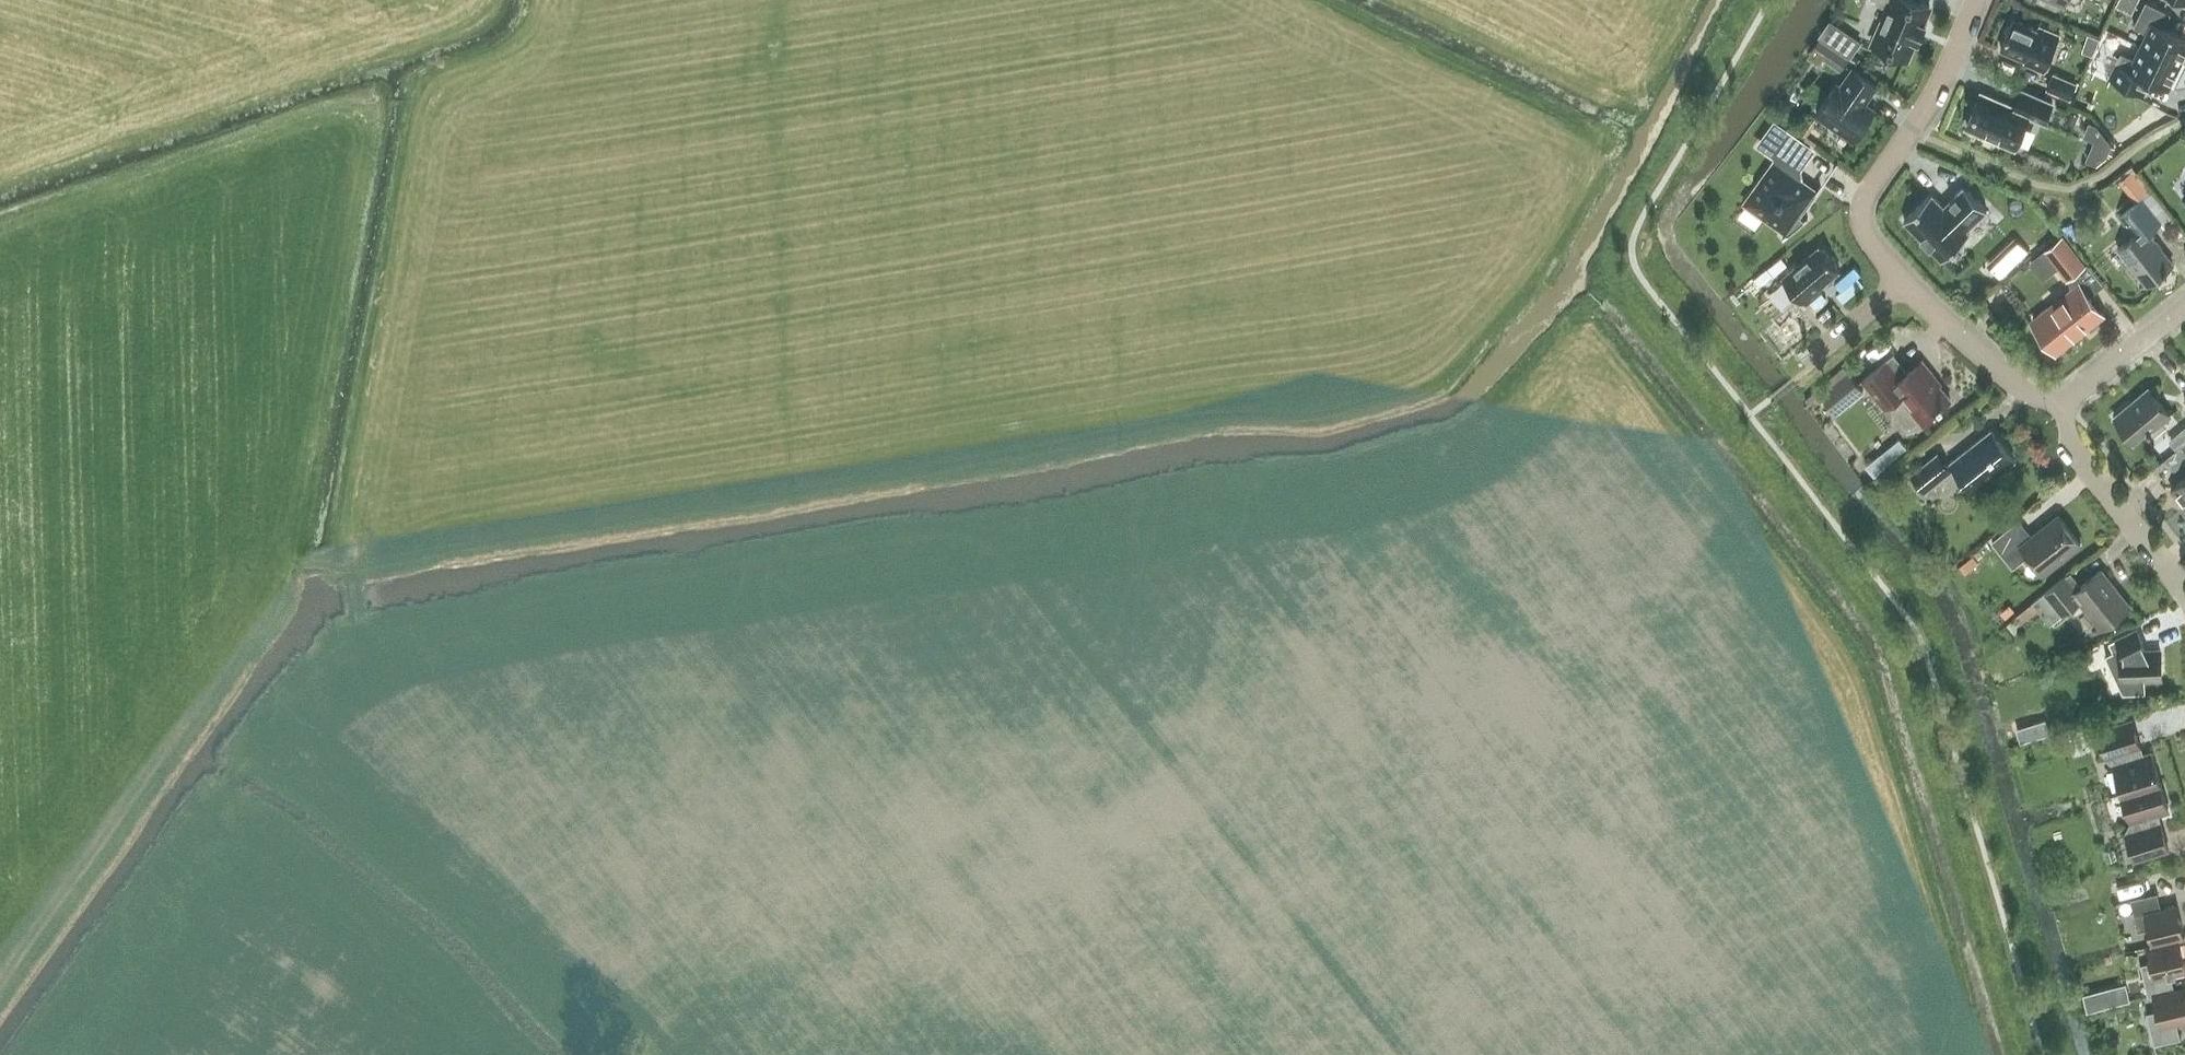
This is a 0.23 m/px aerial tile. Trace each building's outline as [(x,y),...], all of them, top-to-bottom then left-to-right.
[(1873,44),(1907,58),(1916,40),(1919,41),(1926,24),(1923,23),(1930,6),(1916,0),(1872,0),(1889,8),(1873,44)] [(2134,26),(2147,32),(2141,45),(2181,64),(2184,56),(2184,37),(2164,27),(2171,13),(2146,1),(2134,26)] [(2014,20),(2002,49),(2027,59),(2025,63),(2045,71),(2061,35),(2041,27),(2039,30),(2014,20)] [(1842,27),(1831,43),(1851,57),(1862,41),(1842,27)] [(2116,63),(2110,77),(2145,94),(2151,80),(2169,89),(2181,64),(2141,45),(2135,58),(2122,52),(2116,63)] [(1830,47),(1823,57),(1841,70),(1848,59),(1830,47)] [(1817,113),(1855,139),(1875,111),(1864,103),(1877,85),(1854,69),(1841,87),(1837,84),(1817,113)] [(2077,83),(2053,72),(2046,88),(2071,98),(2077,83)] [(2023,89),(2015,107),(1982,93),(1967,126),(2015,147),(2029,115),(2045,122),(2053,103),(2023,89)] [(2090,121),(2084,136),(2095,141),(2086,160),(2097,164),(2107,156),(2112,144),(2097,125),(2090,121)] [(1798,168),(1811,150),(1776,124),(1762,143),(1779,156),(1747,202),(1788,231),(1783,236),(1784,237),(1808,217),(1807,216),(1804,218),(1801,215),(1821,186),(1820,185),(1816,191),(1800,180),(1798,168)] [(2132,169),(2119,180),(2125,187),(2138,176),(2132,169)] [(1905,220),(1943,259),(1970,233),(1967,229),(1987,209),(1965,186),(1944,206),(1932,193),(1905,220)] [(2136,234),(2119,248),(2148,284),(2173,264),(2148,233),(2161,222),(2142,198),(2121,215),(2136,234)] [(2090,237),(2087,224),(2073,227),(2076,240),(2090,237)] [(2015,236),(1987,263),(2001,277),(2029,250),(2015,236)] [(2063,236),(2030,262),(2043,279),(2058,268),(2067,280),(2086,265),(2063,236)] [(1807,304),(1823,291),(1820,287),(1840,269),(1820,245),(1782,277),(1803,301),(1807,304)] [(2103,314),(2080,285),(2033,321),(2057,351),(2103,314)] [(1795,309),(1768,331),(1785,351),(1812,329),(1795,309)] [(1908,371),(1894,354),(1863,380),(1885,407),(1901,393),(1908,402),(1908,407),(1923,426),(1936,415),(1933,412),(1950,399),(1934,379),(1936,377),(1922,360),(1908,371)] [(1864,391),(1848,371),(1820,394),(1836,413),(1864,391)] [(2152,430),(2170,414),(2148,388),(2114,417),(2134,440),(2147,429),(2150,432),(2152,430)] [(1975,492),(2015,460),(1991,430),(1947,465),(1938,453),(1912,474),(1925,491),(1955,467),(1975,492)] [(1903,433),(1867,456),(1876,471),(1913,447),(1903,433)] [(2166,459),(2155,468),(2158,472),(2170,463),(2166,459)] [(2184,506),(2184,477),(2171,488),(2184,506)] [(2081,543),(2059,516),(2033,537),(2019,519),(1992,541),(2013,568),(2032,553),(2045,570),(2043,572),(2044,573),(2081,543)] [(1960,558),(1970,566),(1981,554),(1971,546),(1960,558)] [(2102,628),(2130,606),(2102,570),(2082,586),(2071,572),(2045,592),(2063,614),(2080,601),(2102,628)] [(2010,604),(2001,612),(2006,618),(2015,611),(2010,604)] [(2113,650),(2106,654),(2123,693),(2146,692),(2146,679),(2162,678),(2161,650),(2148,650),(2143,641),(2137,628),(2109,642),(2113,650)] [(2123,793),(2160,781),(2152,754),(2141,757),(2138,747),(2140,746),(2132,719),(2098,730),(2106,757),(2112,755),(2115,765),(2114,765),(2123,793)] [(2169,808),(2160,781),(2123,793),(2131,820),(2132,820),(2135,830),(2126,833),(2135,860),(2169,849),(2160,822),(2158,823),(2154,813),(2169,808)] [(2180,938),(2184,937),(2184,936),(2177,904),(2162,908),(2158,892),(2131,899),(2138,931),(2149,928),(2153,944),(2180,938)] [(2175,989),(2172,974),(2184,971),(2184,960),(2180,938),(2153,944),(2147,946),(2151,962),(2141,964),(2148,996),(2154,995),(2175,989)] [(2140,997),(2137,986),(2115,991),(2118,1002),(2140,997)] [(2175,989),(2154,995),(2157,1010),(2147,1013),(2154,1045),(2181,1038),(2178,1023),(2184,1021),(2184,987),(2175,989)]
